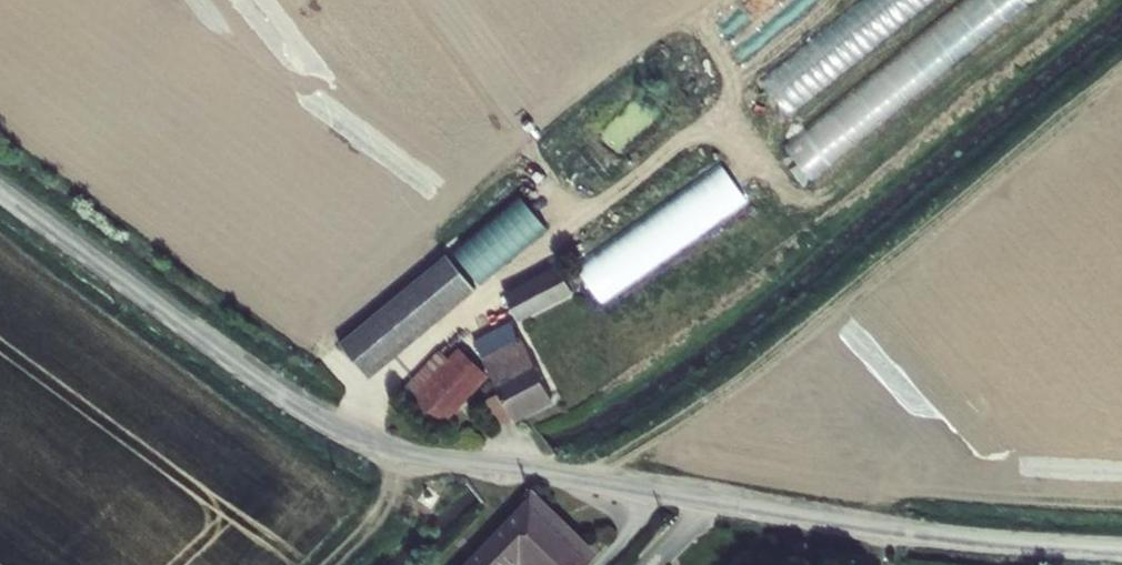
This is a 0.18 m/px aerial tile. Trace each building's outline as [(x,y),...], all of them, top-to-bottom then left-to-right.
[(931,0),(863,0),(758,80),(784,113),(931,0)] [(783,148),(809,179),(926,84),(927,85),(1026,4),(1023,0),(966,0),(783,148)] [(722,166),(586,256),(611,294),(747,203),(722,166)] [(460,235),(354,322),(385,355),(489,268),(460,235)] [(513,279),(505,286),(516,310),(579,283),(567,259),(513,279)] [(475,338),(503,387),(508,384),(525,413),(558,395),(514,320),(475,338)] [(439,414),(490,371),(463,344),(413,386),(439,414)] [(508,384),(503,387),(489,395),(505,421),(525,413),(508,384)] [(599,546),(533,485),(446,564),(518,564),(523,559),(530,564),(579,564),(599,546)]
